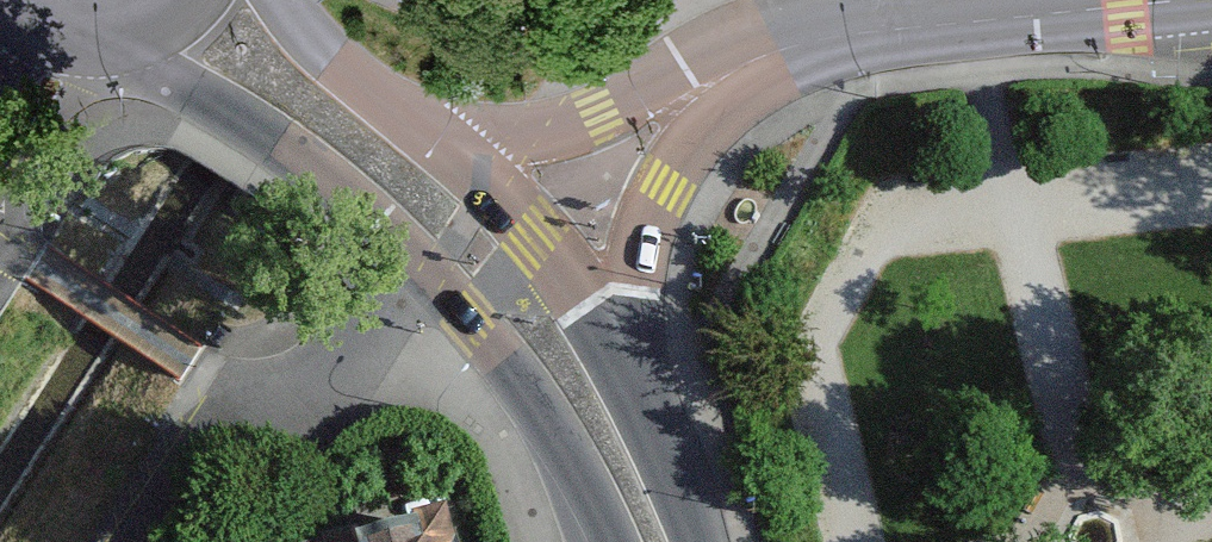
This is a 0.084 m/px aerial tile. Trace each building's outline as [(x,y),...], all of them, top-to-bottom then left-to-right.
[(442,515),(348,541),(343,541),(450,541),(442,515)]
